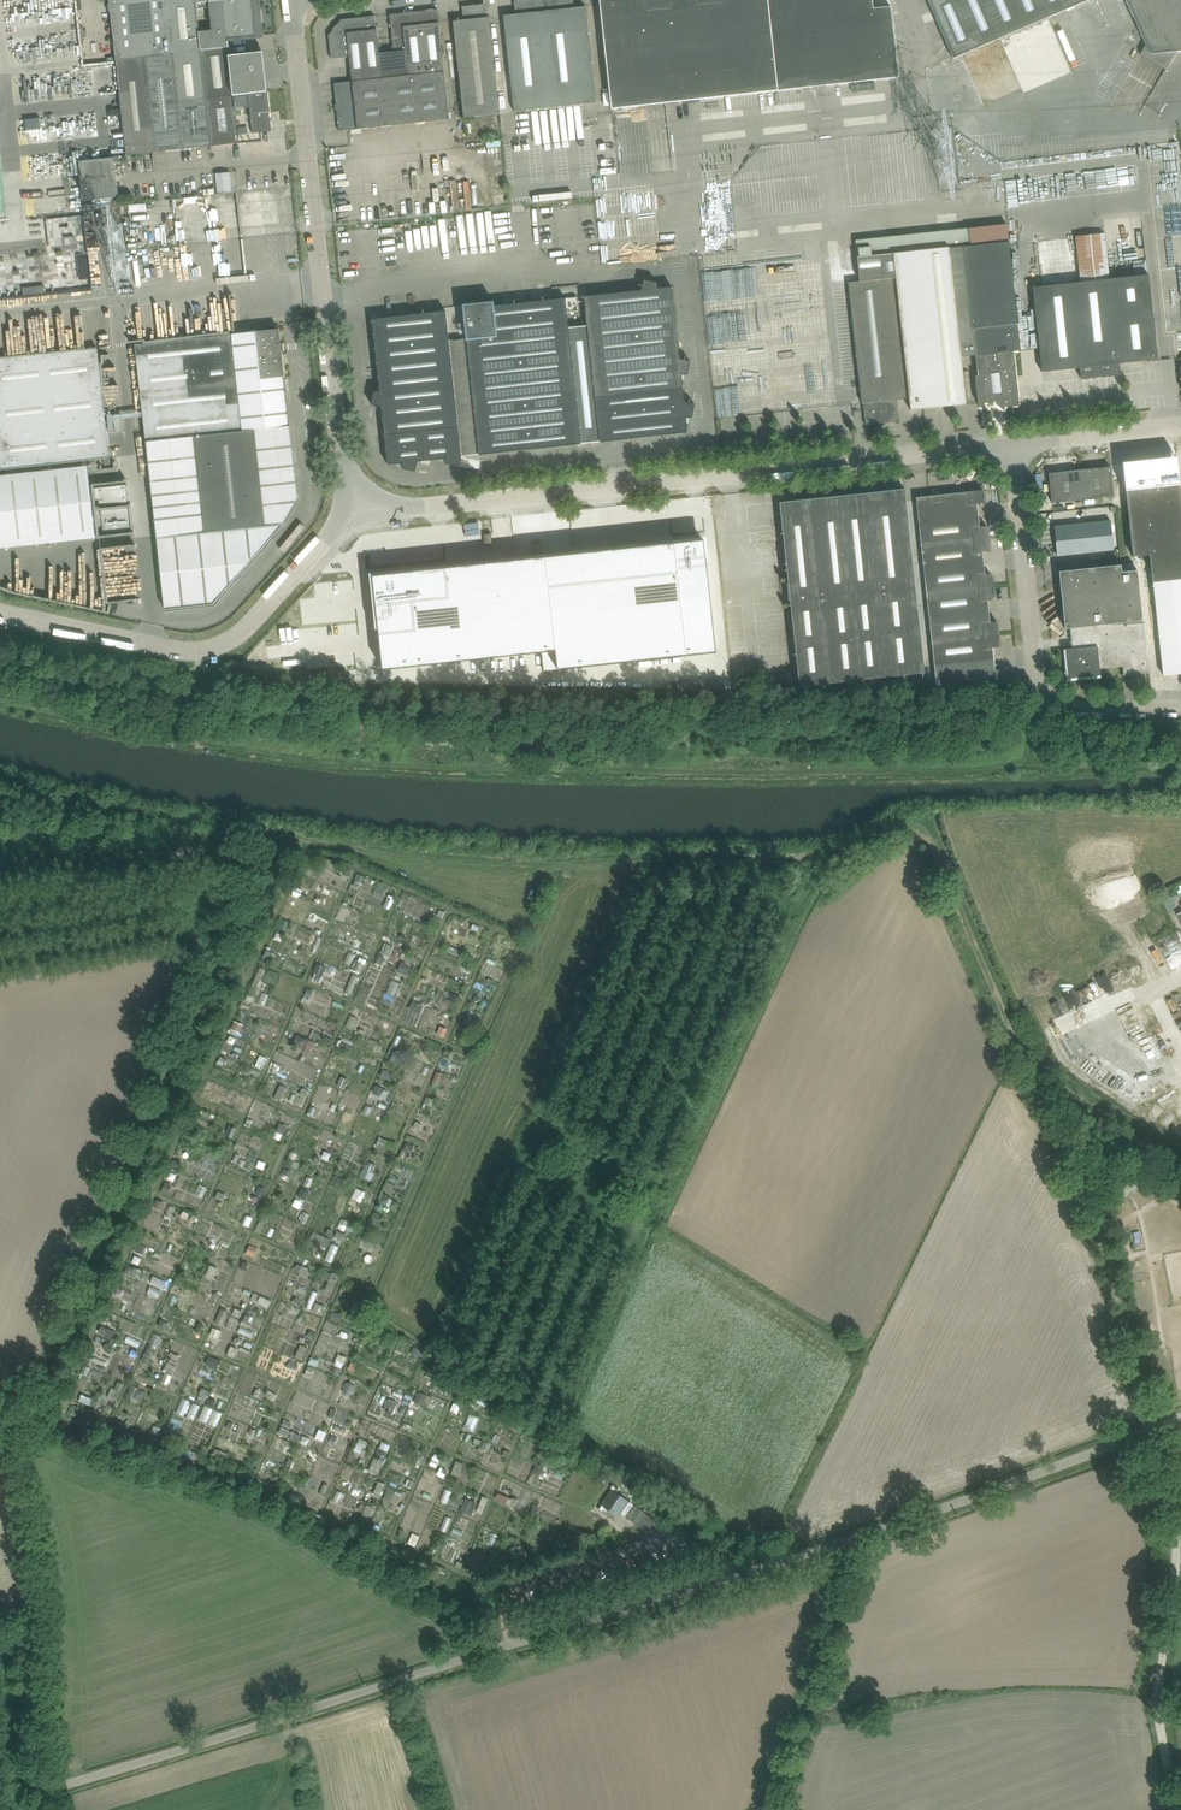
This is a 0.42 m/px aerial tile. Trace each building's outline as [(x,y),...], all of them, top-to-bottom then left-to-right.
[(116,60),(144,57),(172,54),(201,51),(229,47),(229,42),(228,39),(257,36),(253,0),(110,0),(116,60)] [(527,111),(556,108),(544,0),(522,0),(514,1),(516,14),(504,16),(515,112),(527,111)] [(573,0),(544,0),(556,108),(597,103),(586,7),(574,8),(573,0)] [(873,0),(600,0),(612,109),(900,77),(892,6),(873,8),(873,0)] [(953,59),(1089,0),(928,0),(953,59)] [(1146,45),(1141,54),(1167,68),(1176,51),(1180,51),(1180,0),(1125,0),(1146,45)] [(487,18),(485,4),(462,7),(464,20),(453,21),(464,118),(500,114),(489,17),(487,18)] [(394,53),(380,54),(382,78),(409,76),(444,72),(439,21),(438,9),(390,14),(391,26),(394,53)] [(342,20),(329,36),(332,59),(350,57),(352,82),(382,78),(380,54),(377,28),(375,16),(342,20)] [(201,51),(172,54),(178,102),(206,98),(234,95),(230,56),(229,47),(201,51)] [(248,54),(230,56),(234,95),(241,95),(253,93),(267,91),(263,52),(248,54)] [(172,54),(144,57),(155,152),(183,149),(178,102),(172,54)] [(116,60),(116,61),(120,92),(127,155),(155,152),(144,57),(116,60)] [(339,131),(363,129),(450,119),(444,72),(409,76),(382,78),(352,82),(334,83),(339,131)] [(253,93),(241,95),(246,142),(261,141),(260,132),(272,131),(267,91),(253,93)] [(234,95),(206,98),(211,146),(246,142),(241,95),(234,95)] [(206,98),(178,102),(183,149),(211,146),(206,98)] [(83,201),(107,198),(119,197),(115,158),(79,162),(83,201)] [(48,202),(13,204),(14,220),(29,220),(29,210),(48,209),(48,202)] [(1180,220),(1180,206),(1159,209),(1161,223),(1180,220)] [(1019,405),(1014,352),(1020,351),(1007,223),(948,229),(961,357),(976,355),(978,375),(975,376),(978,404),(994,402),(994,399),(996,399),(1000,403),(1005,402),(1006,407),(1019,405)] [(893,235),(911,410),(966,404),(961,357),(948,229),(893,235)] [(1109,279),(1105,233),(1075,236),(1080,282),(1033,287),(1042,372),(1080,368),(1082,380),(1121,375),(1120,363),(1158,359),(1149,275),(1109,279)] [(911,410),(893,235),(856,239),(860,281),(849,282),(862,403),(863,403),(866,425),(899,421),(897,399),(909,398),(911,410)] [(658,289),(657,283),(644,280),(642,290),(494,306),(494,301),(476,303),(477,305),(445,308),(446,311),(372,319),(380,391),(374,391),(372,405),(382,407),(388,465),(403,463),(403,469),(416,471),(418,461),(446,458),(446,464),(459,467),(461,457),(688,432),(686,418),(692,417),(695,404),(685,402),(682,375),(688,374),(690,361),(680,360),(672,287),(658,289)] [(165,609),(213,604),(284,524),(298,498),(279,329),(184,339),(135,345),(140,393),(165,609)] [(108,458),(108,457),(110,457),(98,349),(0,359),(0,458),(1,469),(108,458)] [(1052,503),(1114,496),(1111,466),(1049,473),(1052,503)] [(0,479),(0,552),(98,541),(91,469),(0,479)] [(1180,484),(1126,490),(1133,556),(1149,555),(1151,569),(1180,568),(1180,497),(1180,484)] [(800,686),(925,672),(905,489),(780,502),(800,686)] [(987,526),(980,526),(979,517),(977,504),(982,503),(984,501),(983,490),(916,497),(921,545),(989,539),(987,526)] [(1055,527),(1058,555),(1114,549),(1111,521),(1055,527)] [(485,546),(493,545),(492,533),(484,534),(485,546)] [(924,569),(984,563),(983,551),(990,551),(989,539),(921,545),(924,569)] [(395,574),(374,576),(376,597),(375,597),(376,605),(377,605),(378,618),(377,618),(378,626),(378,628),(379,633),(379,636),(382,660),(382,662),(383,670),(541,653),(544,671),(716,652),(706,557),(706,554),(705,554),(703,540),(689,542),(689,541),(682,542),(675,543),(675,542),(672,543),(576,553),(574,553),(517,560),(515,560),(447,567),(445,567),(438,568),(438,569),(424,571),(423,570),(416,570),(416,571),(402,573),(402,572),(395,573),(395,574)] [(985,574),(984,563),(924,569),(927,593),(993,586),(992,576),(990,574),(985,574)] [(1122,571),(1121,565),(1059,571),(1065,628),(1070,627),(1072,648),(1067,649),(1070,672),(1083,670),(1083,675),(1100,673),(1100,668),(1123,666),(1124,675),(1149,673),(1143,620),(1137,570),(1122,571)] [(1151,569),(1153,582),(1163,675),(1180,673),(1180,568),(1151,569)] [(929,617),(989,611),(988,599),(993,599),(994,597),(993,586),(927,593),(929,617)] [(990,622),(989,611),(929,617),(932,641),(999,634),(997,622),(990,622)] [(934,665),(994,659),(993,647),(1000,646),(999,634),(932,641),(934,665)] [(996,670),(994,659),(934,665),(937,689),(1004,683),(1003,671),(1000,670),(996,670)] [(1086,1055),(1095,1075),(1140,1055),(1130,1034),(1086,1055)] [(118,1380),(110,1398),(118,1402),(126,1384),(118,1380)] [(184,1397),(178,1413),(186,1416),(192,1400),(184,1397)] [(194,1402),(188,1417),(195,1419),(201,1404),(194,1402)] [(200,1418),(218,1426),(223,1413),(206,1405),(200,1418)] [(475,1430),(479,1416),(470,1413),(465,1427),(475,1430)] [(380,1474),(385,1457),(376,1455),(371,1471),(380,1474)] [(453,1473),(460,1476),(466,1463),(459,1460),(453,1473)] [(613,1489),(601,1504),(602,1504),(617,1515),(619,1512),(621,1513),(630,1501),(628,1500),(617,1492),(619,1489),(613,1484),(611,1487),(613,1489)] [(498,1493),(495,1499),(506,1503),(509,1497),(498,1493)] [(474,1514),(479,1502),(467,1497),(462,1510),(474,1514)] [(484,1497),(479,1510),(484,1512),(489,1499),(484,1497)] [(512,1497),(509,1505),(514,1507),(518,1499),(512,1497)] [(621,1513),(632,1521),(641,1509),(630,1501),(621,1513)] [(494,1506),(487,1521),(494,1524),(501,1509),(494,1506)] [(313,1512),(310,1519),(324,1525),(327,1518),(313,1512)] [(401,1529),(397,1537),(402,1539),(406,1531),(401,1529)] [(448,1545),(444,1556),(455,1561),(460,1549),(448,1545)] [(437,1565),(435,1571),(444,1575),(447,1569),(437,1565)]
